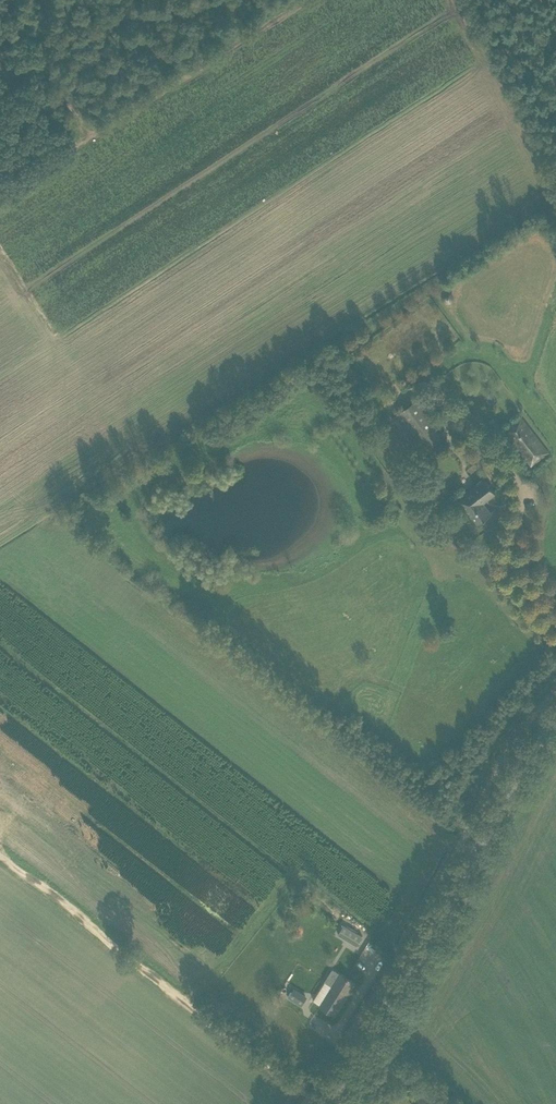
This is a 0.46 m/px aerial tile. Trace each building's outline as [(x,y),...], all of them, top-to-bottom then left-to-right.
[(392,417),(420,456),(443,439),(432,424),(440,418),(423,394),(392,417)] [(524,458),(531,466),(550,452),(521,415),(504,429),(526,457),(524,458)] [(492,419),(487,423),(493,431),(499,427),(492,419)] [(483,502),(495,493),(483,478),(455,500),(463,511),(465,509),(476,525),(491,513),(483,502)] [(344,925),(338,934),(357,945),(362,936),(344,925)] [(321,1006),(334,1014),(355,982),(333,969),(325,981),(334,986),(321,1006)] [(293,989),(288,996),(301,1005),(306,997),(293,989)] [(412,1103),(444,1103),(423,1089),(412,1103)]
